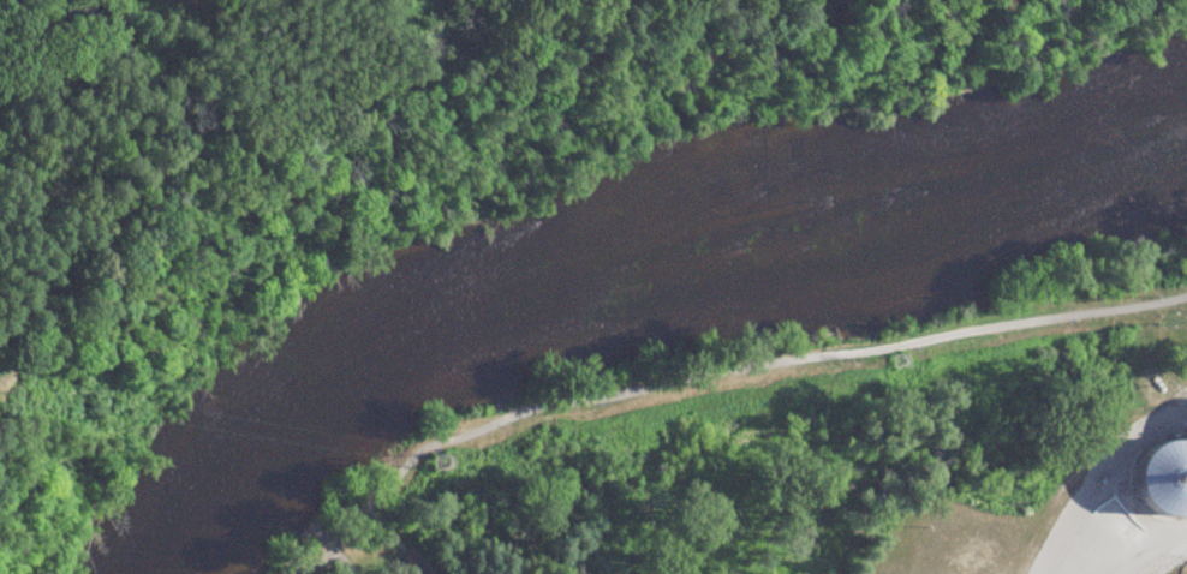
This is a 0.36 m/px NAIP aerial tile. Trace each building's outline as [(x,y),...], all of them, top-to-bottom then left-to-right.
[(1156,444),(1155,517),(1186,518),(1186,444),(1156,444)]
